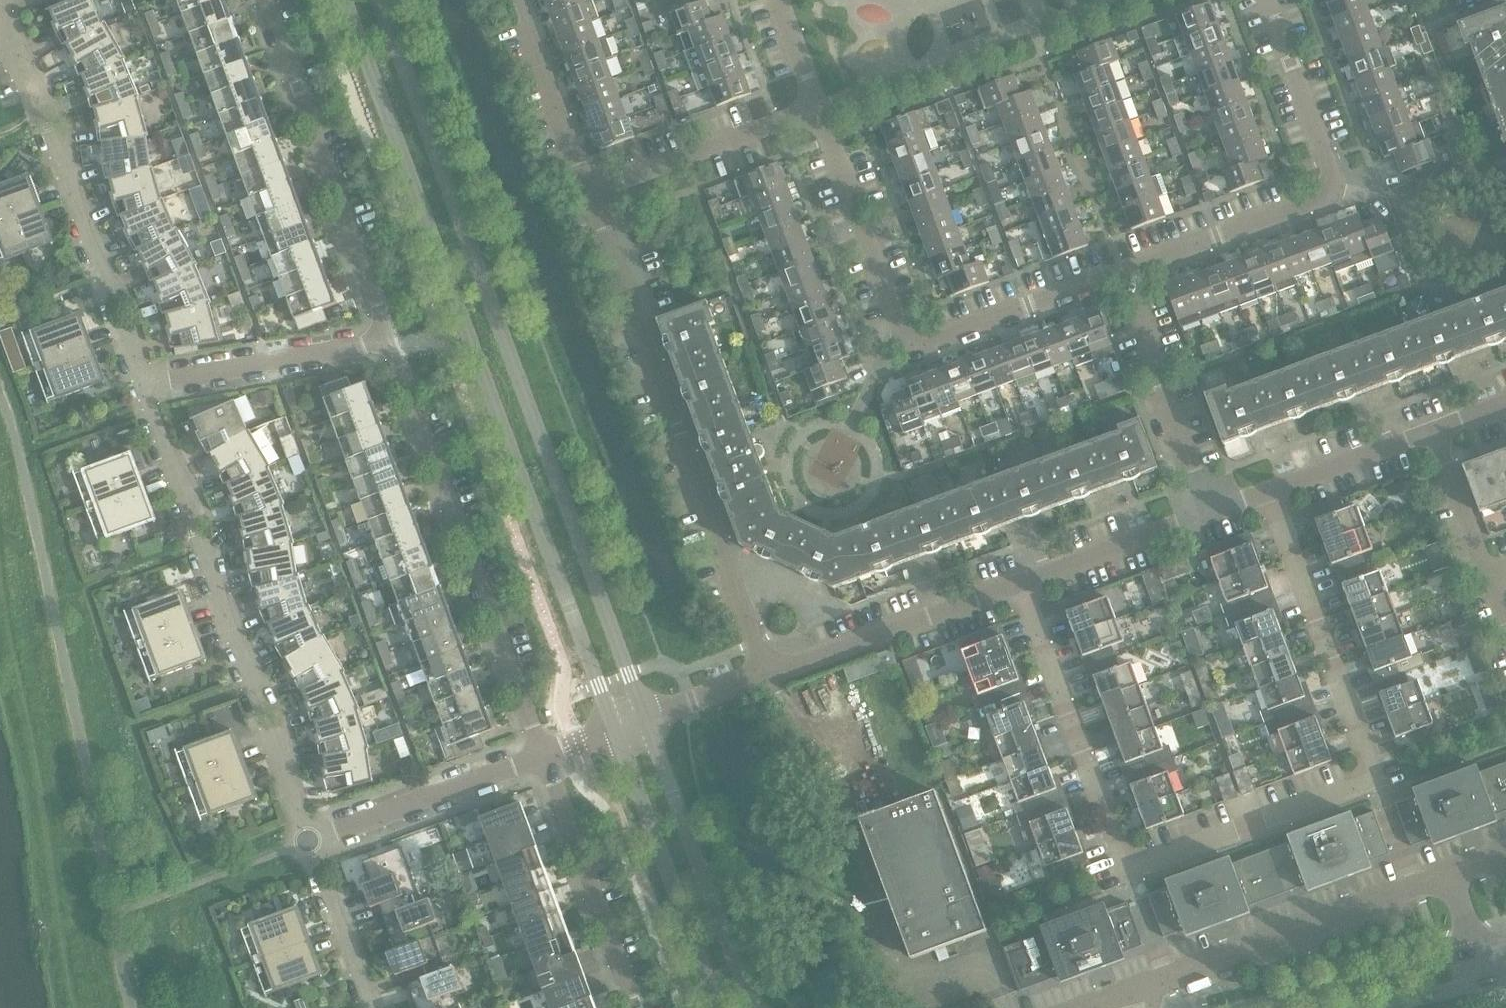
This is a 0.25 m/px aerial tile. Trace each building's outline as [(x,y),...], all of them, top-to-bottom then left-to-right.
[(106,23),(106,22),(104,23),(95,0),(74,0),(51,10),(48,11),(57,33),(64,47),(106,23)] [(184,14),(222,0),(179,0),(184,14)] [(191,34),(231,20),(231,18),(227,8),(226,0),(222,0),(184,14),(191,34)] [(585,3),(592,1),(592,0),(545,0),(551,16),(585,3)] [(1328,4),(1335,23),(1369,11),(1365,0),(1340,0),(1328,4)] [(1410,0),(1399,0),(1402,8),(1412,5),(1410,0)] [(558,35),(592,22),(599,20),(592,1),(585,3),(551,16),(558,35)] [(679,35),(689,31),(689,30),(712,21),(712,20),(705,1),(672,14),(679,35)] [(1185,36),(1218,24),(1211,3),(1177,16),(1185,36)] [(1481,73),(1505,64),(1505,7),(1458,25),(1474,69),(1479,67),(1481,73)] [(155,11),(146,14),(151,26),(159,23),(155,11)] [(1369,11),(1335,23),(1342,42),(1376,30),(1369,11)] [(234,17),(231,18),(231,20),(191,34),(198,54),(238,40),(238,39),(234,28),(234,17)] [(723,17),(712,20),(712,21),(689,30),(689,31),(696,49),(730,36),(723,17)] [(625,22),(629,30),(638,27),(635,18),(625,22)] [(592,22),(558,35),(565,54),(599,41),(592,22)] [(106,23),(64,47),(76,67),(80,77),(126,58),(106,23)] [(164,35),(159,23),(151,26),(155,38),(164,35)] [(1218,24),(1185,36),(1175,39),(1182,58),(1192,55),(1225,42),(1218,24)] [(1414,38),(1423,34),(1420,25),(1410,29),(1414,38)] [(638,27),(629,30),(632,39),(641,35),(638,27)] [(1376,30),(1342,42),(1349,62),(1383,49),(1376,30)] [(1137,31),(1127,34),(1131,43),(1140,39),(1137,31)] [(1423,34),(1414,38),(1417,46),(1426,43),(1423,34)] [(696,49),(703,68),(737,56),(730,36),(696,49)] [(1150,49),(1159,45),(1155,37),(1146,40),(1150,49)] [(246,60),(245,59),(242,48),(241,38),(238,39),(238,40),(198,54),(206,75),(246,60)] [(572,73),(606,61),(614,58),(607,39),(599,41),(565,54),(572,73)] [(1109,64),(1110,64),(1120,61),(1112,40),(1078,52),(1085,71),(1085,72),(1109,64)] [(1225,42),(1192,55),(1199,74),(1232,61),(1225,42)] [(1150,49),(1153,57),(1162,54),(1159,45),(1150,49)] [(1383,49),(1349,62),(1356,81),(1390,68),(1383,49)] [(170,51),(161,55),(165,67),(174,63),(170,51)] [(654,55),(657,64),(667,60),(663,52),(654,55)] [(703,68),(710,88),(744,75),(737,56),(703,68)] [(640,60),(643,69),(652,66),(649,57),(640,60)] [(126,58),(80,77),(89,99),(92,110),(140,96),(125,60),(127,59),(126,58)] [(253,80),(253,79),(249,69),(248,58),(245,59),(246,60),(206,75),(213,95),(253,80)] [(670,69),(667,60),(657,64),(660,72),(670,69)] [(579,93),(613,80),(606,61),(572,73),(579,93)] [(1139,65),(1142,73),(1151,70),(1148,61),(1139,65)] [(1232,61),(1199,74),(1206,93),(1239,81),(1232,61)] [(178,75),(174,63),(165,67),(170,79),(178,75)] [(1428,76),(1437,73),(1434,63),(1424,67),(1428,76)] [(1085,72),(1085,71),(1075,75),(1082,95),(1116,82),(1110,64),(1109,64),(1085,72)] [(1481,73),(1499,123),(1505,120),(1505,64),(1481,73)] [(652,66),(643,69),(646,77),(655,74),(652,66)] [(1390,68),(1356,81),(1364,100),(1397,88),(1390,68)] [(1154,78),(1151,70),(1142,73),(1145,82),(1154,78)] [(1437,73),(1428,76),(1431,84),(1440,81),(1437,73)] [(718,108),(752,95),(744,75),(710,88),(718,108)] [(1164,87),(1173,83),(1170,75),(1161,78),(1164,87)] [(1022,96),(1021,95),(1014,76),(980,88),(988,110),(998,106),(998,105),(1022,96)] [(261,101),(260,100),(256,89),(256,78),(253,79),(253,80),(213,95),(221,115),(261,101)] [(586,112),(620,99),(613,80),(579,93),(586,112)] [(1239,81),(1206,93),(1213,112),(1246,100),(1239,81)] [(1116,82),(1082,95),(1090,114),(1123,102),(1116,82)] [(1164,87),(1167,95),(1176,92),(1173,83),(1164,87)] [(1397,88),(1364,100),(1371,119),(1404,107),(1397,88)] [(671,102),(681,98),(678,90),(668,93),(671,102)] [(998,105),(998,106),(1005,124),(1039,111),(1031,91),(1021,95),(1022,96),(998,105)] [(184,92),(176,95),(180,107),(189,104),(184,92)] [(968,103),(965,94),(955,98),(959,106),(968,103)] [(666,104),(663,95),(654,99),(657,107),(666,104)] [(100,143),(149,135),(139,98),(141,97),(140,96),(92,110),(98,132),(100,143)] [(671,102),(674,110),(684,107),(681,98),(671,102)] [(268,121),(268,120),(264,109),(263,99),(260,100),(261,101),(221,115),(228,136),(268,121)] [(593,131),(628,118),(620,99),(586,112),(593,131)] [(1153,103),(1156,112),(1165,108),(1162,99),(1153,103)] [(1246,100),(1213,112),(1220,131),(1254,119),(1246,100)] [(1123,102),(1090,114),(1097,133),(1130,121),(1123,102)] [(1439,106),(1442,114),(1451,111),(1448,102),(1439,106)] [(193,116),(189,104),(180,107),(185,119),(193,116)] [(666,104),(657,107),(660,115),(669,112),(666,104)] [(1404,107),(1371,119),(1378,138),(1412,126),(1404,107)] [(1168,117),(1165,108),(1156,112),(1159,120),(1168,117)] [(945,114),(948,123),(958,120),(954,111),(945,114)] [(1039,111),(1005,124),(1012,143),(1046,130),(1039,111)] [(1455,119),(1451,111),(1442,114),(1445,123),(1455,119)] [(889,145),(923,133),(915,113),(882,125),(889,145)] [(1178,125),(1187,122),(1184,113),(1175,117),(1178,125)] [(635,138),(628,118),(593,131),(601,151),(635,138)] [(276,142),(275,141),(271,130),(271,119),(268,120),(268,121),(228,136),(236,156),(276,142)] [(1254,119),(1220,131),(1227,151),(1261,138),(1254,119)] [(961,128),(958,120),(948,123),(951,132),(961,128)] [(1130,121),(1097,133),(1104,152),(1137,140),(1130,121)] [(1178,125),(1181,134),(1190,130),(1187,122),(1178,125)] [(1412,126),(1378,138),(1385,158),(1395,155),(1395,154),(1419,145),(1418,144),(1426,141),(1420,123),(1412,126)] [(970,137),(979,133),(976,125),(967,128),(970,137)] [(932,129),(923,133),(889,145),(896,164),(930,152),(939,148),(932,129)] [(1046,130),(1012,143),(1019,162),(1053,150),(1046,130)] [(199,133),(191,136),(195,148),(204,145),(199,133)] [(970,137),(973,145),(982,142),(979,133),(970,137)] [(107,181),(154,168),(154,167),(152,167),(148,137),(149,136),(149,135),(100,143),(103,166),(107,181)] [(1167,141),(1170,150),(1179,146),(1176,138),(1167,141)] [(1261,138),(1227,151),(1234,169),(1234,170),(1257,161),(1258,162),(1268,158),(1261,138)] [(236,156),(243,177),(283,162),(283,161),(279,150),(279,141),(278,141),(278,140),(275,141),(276,142),(236,156)] [(1137,140),(1104,152),(1111,172),(1145,159),(1137,140)] [(1395,154),(1395,155),(1402,174),(1437,161),(1429,140),(1426,141),(1418,144),(1419,145),(1395,154)] [(1457,153),(1466,150),(1463,141),(1453,145),(1457,153)] [(208,157),(204,145),(195,148),(199,160),(208,157)] [(1183,155),(1179,146),(1170,150),(1174,158),(1183,155)] [(959,153),(962,162),(972,158),(968,149),(959,153)] [(1053,150),(1019,162),(1026,181),(1060,169),(1053,150)] [(930,152),(896,164),(903,183),(937,171),(930,152)] [(1192,164),(1201,160),(1198,152),(1189,155),(1192,164)] [(975,167),(972,158),(962,162),(965,170),(975,167)] [(1145,159),(1111,172),(1118,191),(1152,179),(1145,159)] [(243,177),(251,197),(291,182),(290,181),(286,171),(286,160),(283,161),(283,162),(243,177)] [(1192,164),(1195,172),(1204,169),(1201,160),(1192,164)] [(1265,181),(1258,162),(1257,161),(1234,170),(1234,169),(1223,172),(1231,194),(1265,181)] [(984,175),(994,172),(990,163),(981,166),(984,175)] [(742,199),(751,196),(786,183),(778,164),(735,180),(742,199)] [(120,218),(164,199),(164,198),(163,199),(154,168),(107,181),(114,203),(120,218)] [(1060,169),(1026,181),(1033,201),(1067,188),(1060,169)] [(937,171),(903,183),(910,203),(944,190),(937,171)] [(984,175),(987,184),(997,180),(994,172),(984,175)] [(41,210),(28,174),(27,174),(27,176),(0,186),(0,225),(41,210)] [(214,174),(206,177),(210,189),(219,186),(214,174)] [(1161,175),(1152,179),(1118,191),(1125,210),(1159,198),(1168,194),(1161,175)] [(1181,180),(1184,188),(1194,185),(1190,176),(1181,180)] [(251,197),(258,217),(298,203),(298,202),(294,191),(293,180),(290,181),(291,182),(251,197)] [(759,215),(793,202),(786,183),(751,196),(759,215)] [(1197,193),(1194,185),(1184,188),(1187,197),(1197,193)] [(223,198),(219,186),(210,189),(214,201),(223,198)] [(973,191),(976,200),(986,196),(983,188),(973,191)] [(1067,188),(1033,201),(1040,220),(1074,207),(1067,188)] [(944,190),(910,203),(917,222),(951,209),(944,190)] [(1207,203),(1216,199),(1213,191),(1203,194),(1207,203)] [(989,205),(986,196),(976,200),(979,208),(989,205)] [(1132,230),(1166,218),(1159,198),(1125,210),(1132,230)] [(136,252),(178,229),(177,228),(176,228),(164,199),(120,218),(128,239),(136,252)] [(709,202),(712,211),(721,207),(718,199),(709,202)] [(258,217),(265,238),(305,223),(305,222),(301,211),(301,201),(298,202),(298,203),(258,217)] [(998,214),(1008,210),(1005,201),(995,205),(998,214)] [(800,222),(793,202),(759,215),(766,234),(800,222)] [(712,211),(715,219),(725,216),(721,207),(712,211)] [(1074,207),(1040,220),(1031,223),(1038,243),(1081,227),(1074,207)] [(951,209),(917,222),(925,241),(958,229),(951,209)] [(41,210),(0,225),(0,263),(52,244),(53,246),(54,245),(41,210)] [(998,214),(1002,222),(1011,219),(1008,210),(998,214)] [(229,214),(221,218),(225,230),(234,226),(229,214)] [(1351,257),(1369,250),(1371,250),(1362,226),(1363,226),(1359,216),(1339,223),(1351,257)] [(1371,250),(1369,250),(1373,260),(1406,248),(1397,225),(1386,229),(1382,219),(1363,226),(1362,226),(1371,250)] [(265,238),(273,258),(313,243),(312,242),(308,232),(308,221),(305,222),(305,223),(265,238)] [(773,253),(807,241),(800,222),(766,234),(773,253)] [(1320,230),(1332,264),(1351,257),(1339,223),(1320,230)] [(238,238),(234,226),(225,230),(229,242),(238,238)] [(987,230),(990,238),(1000,235),(997,226),(987,230)] [(1046,262),(1089,246),(1081,227),(1038,243),(1046,262)] [(152,283),(198,264),(178,229),(136,252),(147,272),(152,283)] [(958,229),(925,241),(932,260),(965,248),(958,229)] [(1313,271),(1332,264),(1320,230),(1301,237),(1313,271)] [(1003,243),(1000,235),(990,238),(993,247),(1003,243)] [(726,249),(735,246),(732,237),(723,240),(726,249)] [(1281,244),(1294,278),(1313,271),(1301,237),(1281,244)] [(1013,252),(1022,249),(1019,240),(1009,243),(1013,252)] [(273,258),(280,278),(320,264),(320,263),(316,252),(315,241),(312,242),(313,243),(273,258)] [(814,260),(807,241),(773,253),(780,273),(814,260)] [(1262,251),(1275,285),(1278,293),(1297,286),(1294,278),(1281,244),(1262,251)] [(726,249),(729,257),(738,254),(735,246),(726,249)] [(965,248),(932,260),(939,280),(949,277),(949,276),(972,267),(972,266),(965,248)] [(1013,252),(1016,261),(1025,257),(1022,249),(1013,252)] [(1243,258),(1256,292),(1275,285),(1262,251),(1243,258)] [(244,255),(235,258),(240,270),(248,267),(244,255)] [(1259,300),(1256,292),(1243,258),(1224,265),(1239,307),(1259,300)] [(787,292),(821,279),(814,260),(780,273),(787,292)] [(280,278),(288,299),(328,284),(327,283),(323,272),(323,262),(320,263),(320,264),(280,278)] [(956,296),(989,283),(981,262),(972,266),(972,267),(949,276),(949,277),(956,296)] [(164,315),(212,302),(197,266),(198,265),(198,264),(152,283),(161,304),(164,315)] [(1014,274),(1011,265),(1001,269),(1005,278),(1014,274)] [(1239,307),(1224,265),(1205,273),(1220,314),(1239,307)] [(253,279),(248,267),(240,270),(244,282),(253,279)] [(1205,273),(1186,280),(1201,321),(1220,314),(1205,273)] [(741,287),(750,284),(746,276),(737,279),(741,287)] [(828,298),(821,279),(787,292),(794,311),(828,298)] [(1186,280),(1166,287),(1181,329),(1201,321),(1186,280)] [(330,282),(327,283),(328,284),(288,299),(300,332),(329,321),(324,309),(338,304),(338,302),(335,303),(331,292),(330,282)] [(741,287),(744,296),(753,293),(750,284),(741,287)] [(1368,302),(1377,299),(1371,284),(1363,287),(1368,302)] [(1368,302),(1363,287),(1354,290),(1360,305),(1368,302)] [(1505,341),(1505,290),(1456,308),(1473,353),(1489,347),(1487,342),(1504,335),(1505,341)] [(250,298),(255,311),(263,308),(259,295),(250,298)] [(801,330),(835,317),(828,298),(794,311),(801,330)] [(1330,316),(1338,313),(1333,298),(1325,301),(1330,316)] [(1330,316),(1325,301),(1316,305),(1321,319),(1330,316)] [(212,302),(164,315),(170,337),(172,349),(175,349),(220,342),(221,342),(210,304),(212,303),(212,302)] [(716,324),(708,302),(658,321),(665,338),(670,336),(676,353),(670,355),(677,371),(722,355),(711,326),(716,324)] [(1473,353),(1456,308),(1407,326),(1424,371),(1440,365),(1438,360),(1454,354),(1456,359),(1473,353)] [(1100,311),(1080,319),(1095,360),(1115,353),(1100,311)] [(1292,330),(1300,327),(1295,312),(1286,316),(1292,330)] [(23,334),(36,369),(92,349),(79,313),(78,313),(78,315),(24,335),(24,333),(23,334)] [(755,325),(764,322),(760,313),(751,317),(755,325)] [(1292,330),(1286,316),(1278,319),(1283,334),(1292,330)] [(842,336),(835,317),(801,330),(794,333),(801,352),(808,349),(842,336)] [(1095,360),(1080,319),(1061,326),(1073,360),(1076,367),(1095,360)] [(755,325),(758,334),(767,331),(764,322),(755,325)] [(1061,326),(1042,333),(1054,367),(1073,360),(1061,326)] [(1424,371),(1407,326),(1357,344),(1374,390),(1390,384),(1388,378),(1405,372),(1407,378),(1424,371)] [(1253,345),(1262,341),(1256,327),(1248,330),(1253,345)] [(1253,345),(1248,330),(1239,333),(1245,348),(1253,345)] [(1054,367),(1042,333),(1022,340),(1035,374),(1054,367)] [(808,349),(815,367),(815,368),(839,359),(839,361),(850,357),(842,336),(808,349)] [(1016,381),(1035,374),(1022,340),(1003,347),(1016,381)] [(1213,353),(1221,350),(1218,341),(1209,344),(1213,353)] [(1213,353),(1209,344),(1201,347),(1204,356),(1213,353)] [(1357,344),(1308,363),(1324,408),(1341,402),(1339,396),(1355,390),(1357,396),(1374,390),(1357,344)] [(1003,347),(984,354),(997,388),(1016,381),(1003,347)] [(105,384),(92,349),(36,369),(49,405),(50,404),(49,403),(103,383),(104,385),(105,384)] [(769,364),(778,360),(775,352),(766,355),(769,364)] [(997,388),(984,354),(965,361),(978,395),(997,388)] [(677,371),(683,388),(688,386),(694,402),(689,404),(695,421),(740,404),(722,355),(677,371)] [(846,379),(839,361),(839,359),(815,368),(815,367),(805,371),(817,403),(839,395),(835,384),(846,379)] [(769,364),(772,372),(781,369),(778,360),(769,364)] [(965,361),(946,368),(959,402),(978,395),(965,361)] [(1308,414),(1324,408),(1308,363),(1258,381),(1275,426),(1291,420),(1289,414),(1306,408),(1308,414)] [(962,412),(959,402),(946,368),(927,375),(943,419),(962,412)] [(907,383),(911,393),(912,393),(921,416),(922,416),(925,425),(943,419),(927,375),(907,383)] [(372,406),(372,404),(368,394),(367,383),(353,388),(349,376),(320,387),(332,420),(372,406)] [(1107,392),(1116,389),(1112,380),(1104,383),(1107,392)] [(1258,432),(1275,426),(1258,381),(1229,391),(1227,387),(1205,395),(1224,445),(1241,438),(1239,433),(1256,427),(1258,432)] [(1107,392),(1104,383),(1095,386),(1099,396),(1107,392)] [(262,404),(276,400),(273,389),(259,392),(262,404)] [(780,394),(783,403),(792,400),(789,391),(780,394)] [(925,425),(922,416),(921,416),(912,393),(911,393),(892,400),(905,434),(926,426),(925,425)] [(1069,407),(1078,403),(1074,394),(1066,397),(1069,407)] [(1069,407),(1066,397),(1057,400),(1060,410),(1069,407)] [(209,455),(250,431),(250,430),(249,431),(235,401),(195,418),(195,419),(191,420),(201,442),(209,455)] [(372,406),(332,420),(340,441),(380,426),(379,425),(375,414),(375,403),(372,404),(372,406)] [(759,453),(740,404),(695,421),(701,437),(707,435),(713,452),(707,454),(713,470),(759,453)] [(1031,421),(1039,418),(1036,408),(1027,411),(1031,421)] [(1031,421),(1027,411),(1019,414),(1022,424),(1031,421)] [(1142,475),(1159,469),(1140,419),(1119,427),(1120,432),(1092,442),(1109,488),(1125,481),(1123,476),(1140,470),(1142,475)] [(995,440),(1003,437),(997,422),(989,425),(995,440)] [(380,426),(340,441),(347,461),(387,446),(386,445),(382,434),(382,423),(379,425),(380,426)] [(986,444),(995,440),(989,425),(980,429),(986,444)] [(225,486),(271,466),(250,431),(209,455),(220,475),(225,486)] [(311,437),(302,441),(306,453),(315,449),(311,437)] [(957,454),(965,452),(959,437),(951,440),(955,449),(957,454)] [(955,449),(951,440),(942,443),(946,452),(955,449)] [(1042,461),(1059,506),(1075,500),(1073,494),(1090,488),(1092,494),(1109,488),(1092,442),(1042,461)] [(387,446),(347,461),(354,481),(394,466),(394,465),(390,454),(390,444),(386,445),(387,446)] [(320,461),(315,449),(306,453),(311,465),(320,461)] [(912,454),(915,463),(924,460),(920,451),(912,454)] [(1505,504),(1505,451),(1463,467),(1481,513),(1505,504)] [(87,508),(143,487),(130,452),(129,452),(129,454),(75,474),(75,472),(74,473),(87,508)] [(713,470),(719,487),(725,484),(731,501),(725,503),(731,519),(776,500),(759,453),(713,470)] [(993,479),(1009,524),(1026,518),(1024,513),(1040,506),(1042,512),(1059,506),(1042,461),(993,479)] [(394,466),(354,481),(362,501),(402,487),(401,485),(397,475),(397,464),(394,465),(394,466)] [(271,466),(225,486),(234,507),(237,518),(285,504),(270,468),(271,467),(271,466)] [(326,478),(317,481),(321,493),(330,490),(326,478)] [(1009,524),(993,479),(943,497),(960,542),(976,536),(974,531),(991,525),(993,530),(1009,524)] [(402,487),(362,501),(369,522),(409,507),(409,506),(405,495),(405,484),(401,485),(402,487)] [(156,523),(143,487),(87,508),(100,544),(101,543),(100,541),(154,522),(155,523),(156,523)] [(334,502),(330,490),(321,493),(326,505),(334,502)] [(960,542),(943,497),(894,515),(910,561),(927,555),(925,549),(942,543),(944,548),(960,542)] [(780,510),(776,500),(731,519),(741,546),(756,552),(758,548),(776,556),(774,561),(788,567),(808,524),(780,510)] [(1340,500),(1312,510),(1324,543),(1365,528),(1357,505),(1344,510),(1340,500)] [(246,551),(295,543),(284,505),(286,505),(285,504),(237,518),(244,540),(246,551)] [(409,507),(369,522),(377,542),(417,527),(416,526),(412,515),(412,505),(409,506),(409,507)] [(894,515),(840,535),(857,581),(877,573),(875,568),(892,561),(894,567),(910,561),(894,515)] [(341,519),(332,522),(336,534),(345,531),(341,519)] [(837,536),(808,524),(788,567),(802,573),(804,569),(822,577),(820,582),(835,589),(857,581),(840,535),(837,536)] [(417,527),(377,542),(384,562),(424,547),(424,546),(420,536),(420,525),(416,526),(417,527)] [(1365,528),(1324,543),(1336,575),(1364,565),(1360,554),(1373,550),(1365,528)] [(349,543),(345,531),(336,534),(341,546),(349,543)] [(1208,548),(1220,581),(1261,566),(1249,533),(1208,548)] [(145,543),(148,554),(164,550),(161,539),(145,543)] [(1441,541),(1428,546),(1436,570),(1450,565),(1441,541)] [(254,589),(300,575),(300,574),(298,574),(293,545),(295,544),(295,543),(246,551),(249,574),(254,589)] [(424,547),(384,562),(392,583),(432,568),(431,567),(427,556),(427,545),(424,546),(424,547)] [(355,559),(347,562),(351,574),(360,571),(355,559)] [(432,568),(392,583),(399,603),(439,589),(439,587),(435,577),(434,565),(431,567),(432,568)] [(1364,565),(1336,575),(1341,587),(1343,586),(1351,607),(1389,593),(1381,571),(1368,576),(1364,565)] [(1273,599),(1261,566),(1220,581),(1228,603),(1241,598),(1245,609),(1273,599)] [(364,583),(360,571),(351,574),(356,586),(364,583)] [(267,625),(311,606),(310,605),(309,605),(300,575),(254,589),(260,611),(267,625)] [(1450,595),(1459,591),(1453,575),(1444,579),(1450,595)] [(439,589),(399,603),(407,624),(447,609),(446,608),(442,597),(442,586),(439,587),(439,589)] [(125,611),(138,647),(194,626),(181,591),(180,591),(180,593),(126,613),(126,611),(125,611)] [(1456,611),(1465,607),(1459,591),(1450,595),(1456,611)] [(1063,602),(1075,635),(1116,620),(1108,598),(1095,602),(1091,592),(1063,602)] [(1389,593),(1351,607),(1359,628),(1397,614),(1389,593)] [(1236,624),(1245,646),(1282,632),(1274,611),(1277,610),(1273,599),(1245,609),(1249,619),(1236,624)] [(371,600),(362,603),(366,615),(375,612),(371,600)] [(284,660),(325,636),(324,635),(323,635),(311,606),(267,625),(276,647),(284,660)] [(447,609),(407,624),(414,644),(454,629),(454,628),(450,617),(450,606),(446,608),(447,609)] [(379,624),(375,612),(366,615),(371,627),(379,624)] [(1397,614),(1359,628),(1367,649),(1405,635),(1397,614)] [(1116,620),(1075,635),(1088,667),(1115,657),(1111,647),(1125,642),(1116,620)] [(971,673),(1012,658),(1000,625),(959,640),(971,673)] [(207,662),(194,626),(138,647),(151,683),(152,682),(151,680),(205,661),(206,662),(207,662)] [(454,629),(414,644),(422,664),(462,649),(461,648),(457,637),(457,627),(454,628),(454,629)] [(1252,668),(1290,654),(1282,632),(1245,646),(1252,668)] [(1405,635),(1367,649),(1375,671),(1372,672),(1376,683),(1404,673),(1400,663),(1413,658),(1405,635)] [(300,690),(346,671),(325,636),(284,660),(295,680),(300,690)] [(385,641),(377,644),(381,656),(390,653),(385,641)] [(1469,678),(1488,671),(1479,645),(1459,652),(1469,678)] [(462,649),(422,664),(429,684),(469,670),(469,668),(465,658),(464,647),(461,648),(462,649)] [(893,650),(849,666),(855,683),(899,666),(893,650)] [(394,665),(390,653),(381,656),(386,668),(394,665)] [(1252,668),(1260,689),(1298,675),(1290,654),(1252,668)] [(1095,678),(1102,699),(1140,685),(1132,663),(1119,668),(1115,657),(1088,667),(1092,679),(1095,678)] [(977,708),(978,708),(1024,691),(1012,658),(971,673),(979,694),(973,696),(977,708)] [(1197,670),(1203,686),(1212,682),(1207,666),(1197,670)] [(469,670),(429,684),(437,705),(477,690),(476,689),(472,678),(472,667),(469,668),(469,670)] [(312,722),(360,708),(344,673),(346,672),(346,671),(300,690),(309,711),(312,722)] [(1188,691),(1197,688),(1191,672),(1182,676),(1188,691)] [(1404,673),(1376,683),(1388,716),(1426,702),(1418,680),(1408,684),(1404,673)] [(1285,717),(1313,707),(1309,696),(1306,697),(1298,675),(1260,689),(1268,711),(1281,706),(1285,717)] [(392,684),(396,696),(405,693),(400,681),(392,684)] [(1218,698),(1212,682),(1203,686),(1209,702),(1218,698)] [(1140,685),(1102,699),(1110,720),(1148,706),(1140,685)] [(477,690),(437,705),(444,725),(484,710),(484,709),(480,698),(479,688),(476,689),(477,690)] [(1194,707),(1203,704),(1197,688),(1188,691),(1194,707)] [(992,728),(996,738),(1033,724),(1025,703),(1028,702),(1024,691),(978,708),(973,710),(980,729),(985,730),(992,728)] [(409,705),(405,693),(396,696),(401,709),(409,705)] [(1227,701),(1215,704),(1224,737),(1236,733),(1227,701)] [(1434,724),(1426,702),(1388,716),(1400,749),(1428,739),(1424,728),(1434,724)] [(1110,720),(1118,742),(1156,728),(1148,706),(1110,720)] [(1279,731),(1287,753),(1325,740),(1313,707),(1285,717),(1289,728),(1279,731)] [(321,756),(370,748),(359,710),(361,709),(360,708),(312,722),(319,744),(321,756)] [(487,708),(484,709),(484,710),(444,725),(437,728),(449,761),(485,747),(481,736),(495,730),(494,728),(491,729),(487,719),(487,708)] [(407,725),(411,737),(420,734),(415,721),(407,725)] [(996,738),(1004,760),(1041,746),(1033,724),(996,738)] [(1156,728),(1118,742),(1126,763),(1123,764),(1127,775),(1155,765),(1151,755),(1164,750),(1156,728)] [(176,750),(189,786),(245,765),(232,730),(231,730),(231,732),(177,752),(177,750),(176,750)] [(1325,740),(1287,753),(1295,776),(1333,762),(1325,740)] [(1004,760),(1012,781),(1049,767),(1041,746),(1004,760)] [(370,748),(321,756),(324,778),(329,794),(332,793),(373,782),(374,782),(368,749),(370,749),(370,748)] [(940,765),(946,781),(955,777),(949,761),(940,765)] [(1414,797),(1396,804),(1398,808),(1397,809),(1410,842),(1412,847),(1432,839),(1434,846),(1499,822),(1496,816),(1505,812),(1505,762),(1480,772),(1477,765),(1414,790),(1416,796),(1414,797)] [(258,801),(245,765),(189,786),(202,821),(203,821),(202,819),(256,799),(257,801),(258,801)] [(1127,775),(1140,808),(1177,794),(1169,772),(1159,776),(1155,765),(1127,775)] [(1049,767),(1012,781),(1019,802),(1013,804),(1017,816),(1064,799),(1060,787),(1057,788),(1049,767)] [(1243,795),(1255,790),(1247,768),(1235,772),(1243,795)] [(1237,797),(1229,775),(1217,779),(1225,801),(1237,797)] [(961,793),(955,777),(946,781),(952,797),(961,793)] [(936,792),(860,820),(912,959),(933,952),(938,964),(958,957),(953,944),(988,932),(936,792)] [(1177,794),(1140,808),(1148,830),(1186,816),(1177,794)] [(1029,824),(1037,846),(1076,831),(1064,799),(1017,816),(1017,817),(1036,810),(1039,820),(1029,824)] [(481,818),(489,840),(530,825),(522,803),(481,818)] [(1169,888),(1149,895),(1151,900),(1150,900),(1163,933),(1165,938),(1185,931),(1187,937),(1251,914),(1249,907),(1327,878),(1329,885),(1373,869),(1370,862),(1390,855),(1389,850),(1377,816),(1376,816),(1374,812),(1354,819),(1352,812),(1308,829),(1311,835),(1233,864),(1230,857),(1166,881),(1169,888)] [(530,825),(489,840),(497,862),(538,847),(530,825)] [(1088,864),(1076,831),(1037,846),(1046,868),(1056,864),(1061,874),(1088,864)] [(383,917),(430,900),(430,899),(422,902),(402,847),(363,861),(371,883),(363,885),(371,908),(379,905),(383,917)] [(497,862),(505,883),(546,868),(538,847),(497,862)] [(546,868),(505,883),(513,904),(554,889),(546,868)] [(513,904),(521,926),(561,911),(554,889),(513,904)] [(438,922),(430,900),(383,917),(395,950),(388,953),(388,954),(435,937),(430,925),(438,922)] [(1004,947),(1003,947),(1020,993),(1021,993),(1021,992),(1060,977),(1062,984),(1126,960),(1124,953),(1144,946),(1142,941),(1130,908),(1129,908),(1128,903),(1108,910),(1105,904),(1041,927),(1043,933),(1005,947),(1004,947)] [(240,926),(253,962),(310,941),(297,906),(296,906),(296,908),(242,928),(241,926),(240,926)] [(561,911),(521,926),(529,947),(569,932),(561,911)] [(529,947),(536,969),(577,954),(569,932),(529,947)] [(408,985),(455,967),(447,970),(435,937),(388,954),(396,976),(404,973),(408,985)] [(323,977),(310,941),(253,962),(266,998),(268,997),(267,995),(321,976),(322,977),(323,977)] [(577,954),(536,969),(544,990),(585,975),(577,954)] [(455,967),(408,985),(417,1007),(449,1007),(459,1004),(455,993),(463,990),(455,967)] [(551,1007),(562,1007),(593,996),(585,975),(544,990),(551,1007)] [(593,996),(562,1007),(597,1007),(593,996)]
